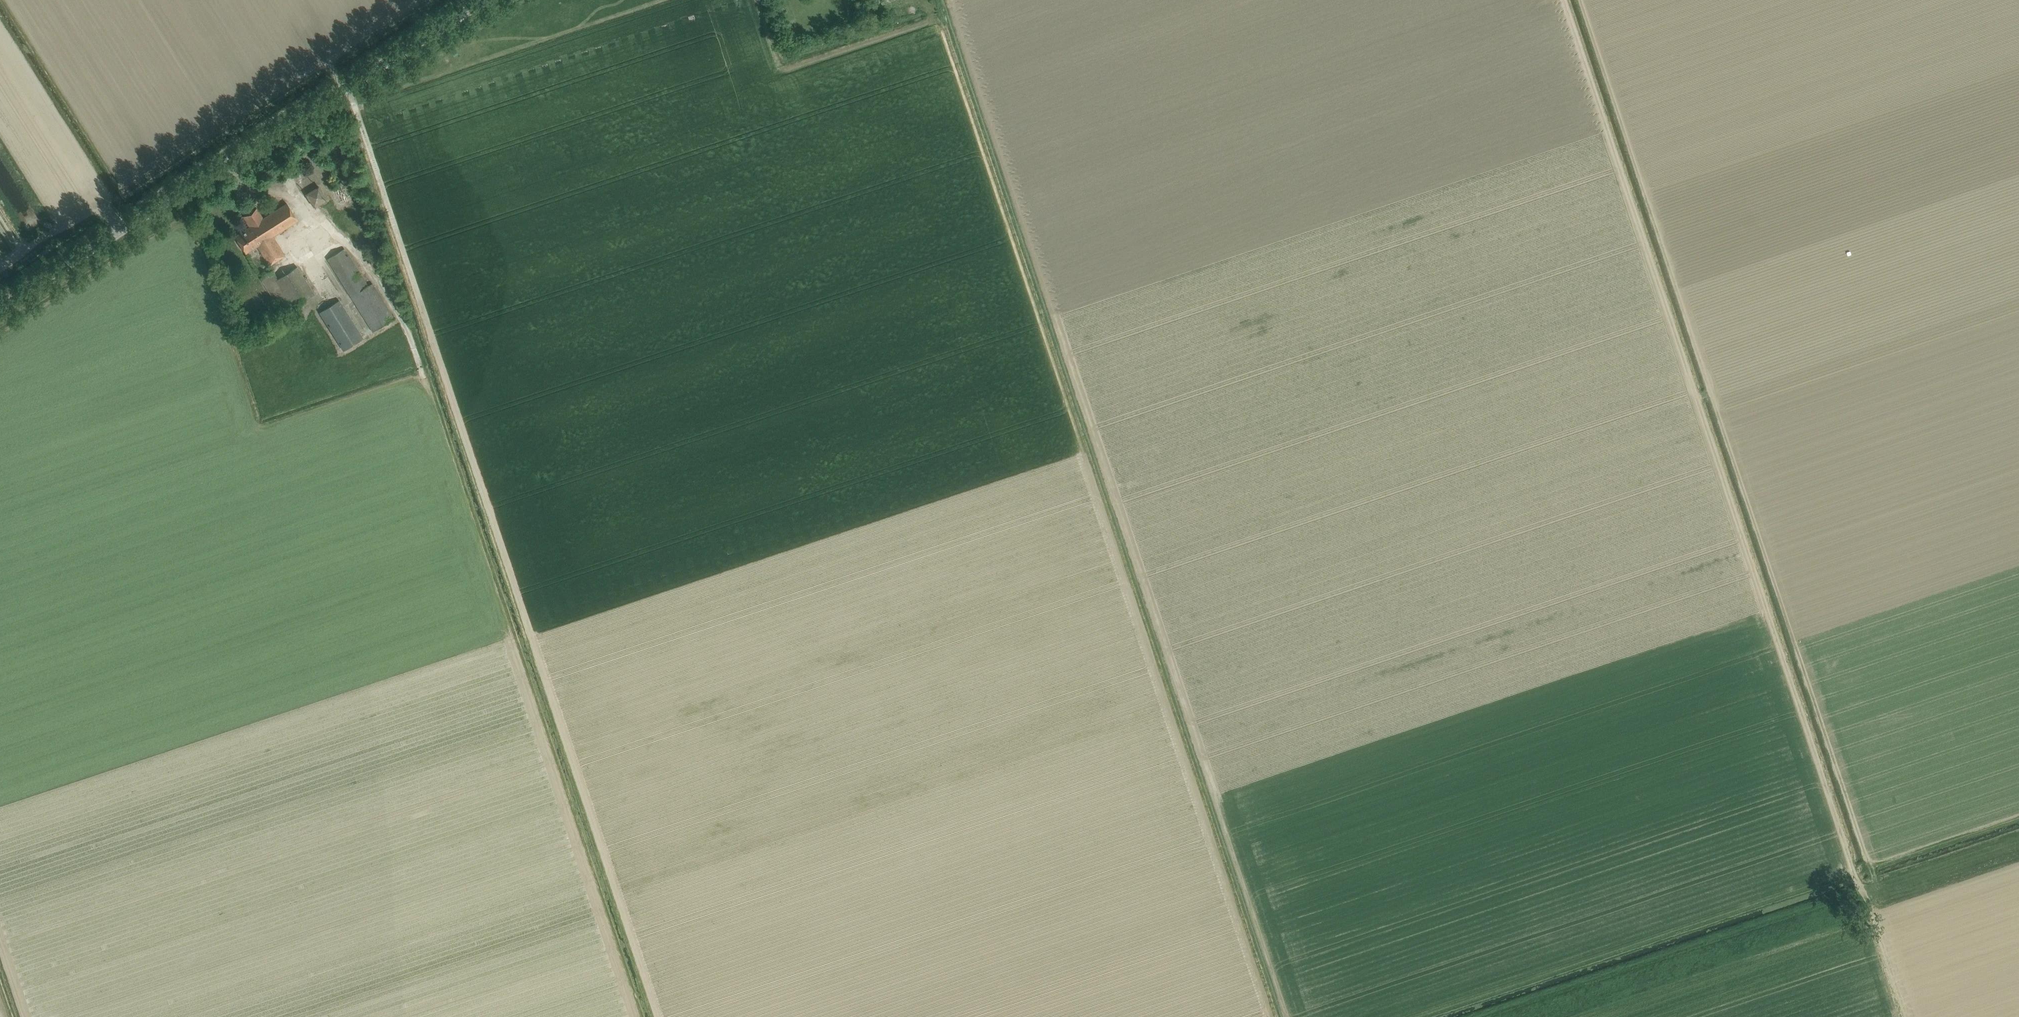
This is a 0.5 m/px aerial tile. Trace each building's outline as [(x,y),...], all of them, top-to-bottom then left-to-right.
[(250,227),(235,236),(246,253),(257,246),(269,265),(285,255),(272,236),(297,220),(287,203),(263,218),(257,208),(243,216),(250,227)] [(284,244),(292,239),(289,234),(281,239),(284,244)] [(372,332),(395,318),(373,283),(368,285),(345,248),(326,260),(372,332)] [(281,315),(315,294),(297,267),(278,279),(273,269),(260,278),(278,306),(276,308),(281,315)] [(362,339),(338,301),(319,313),(343,351),(362,339)]
